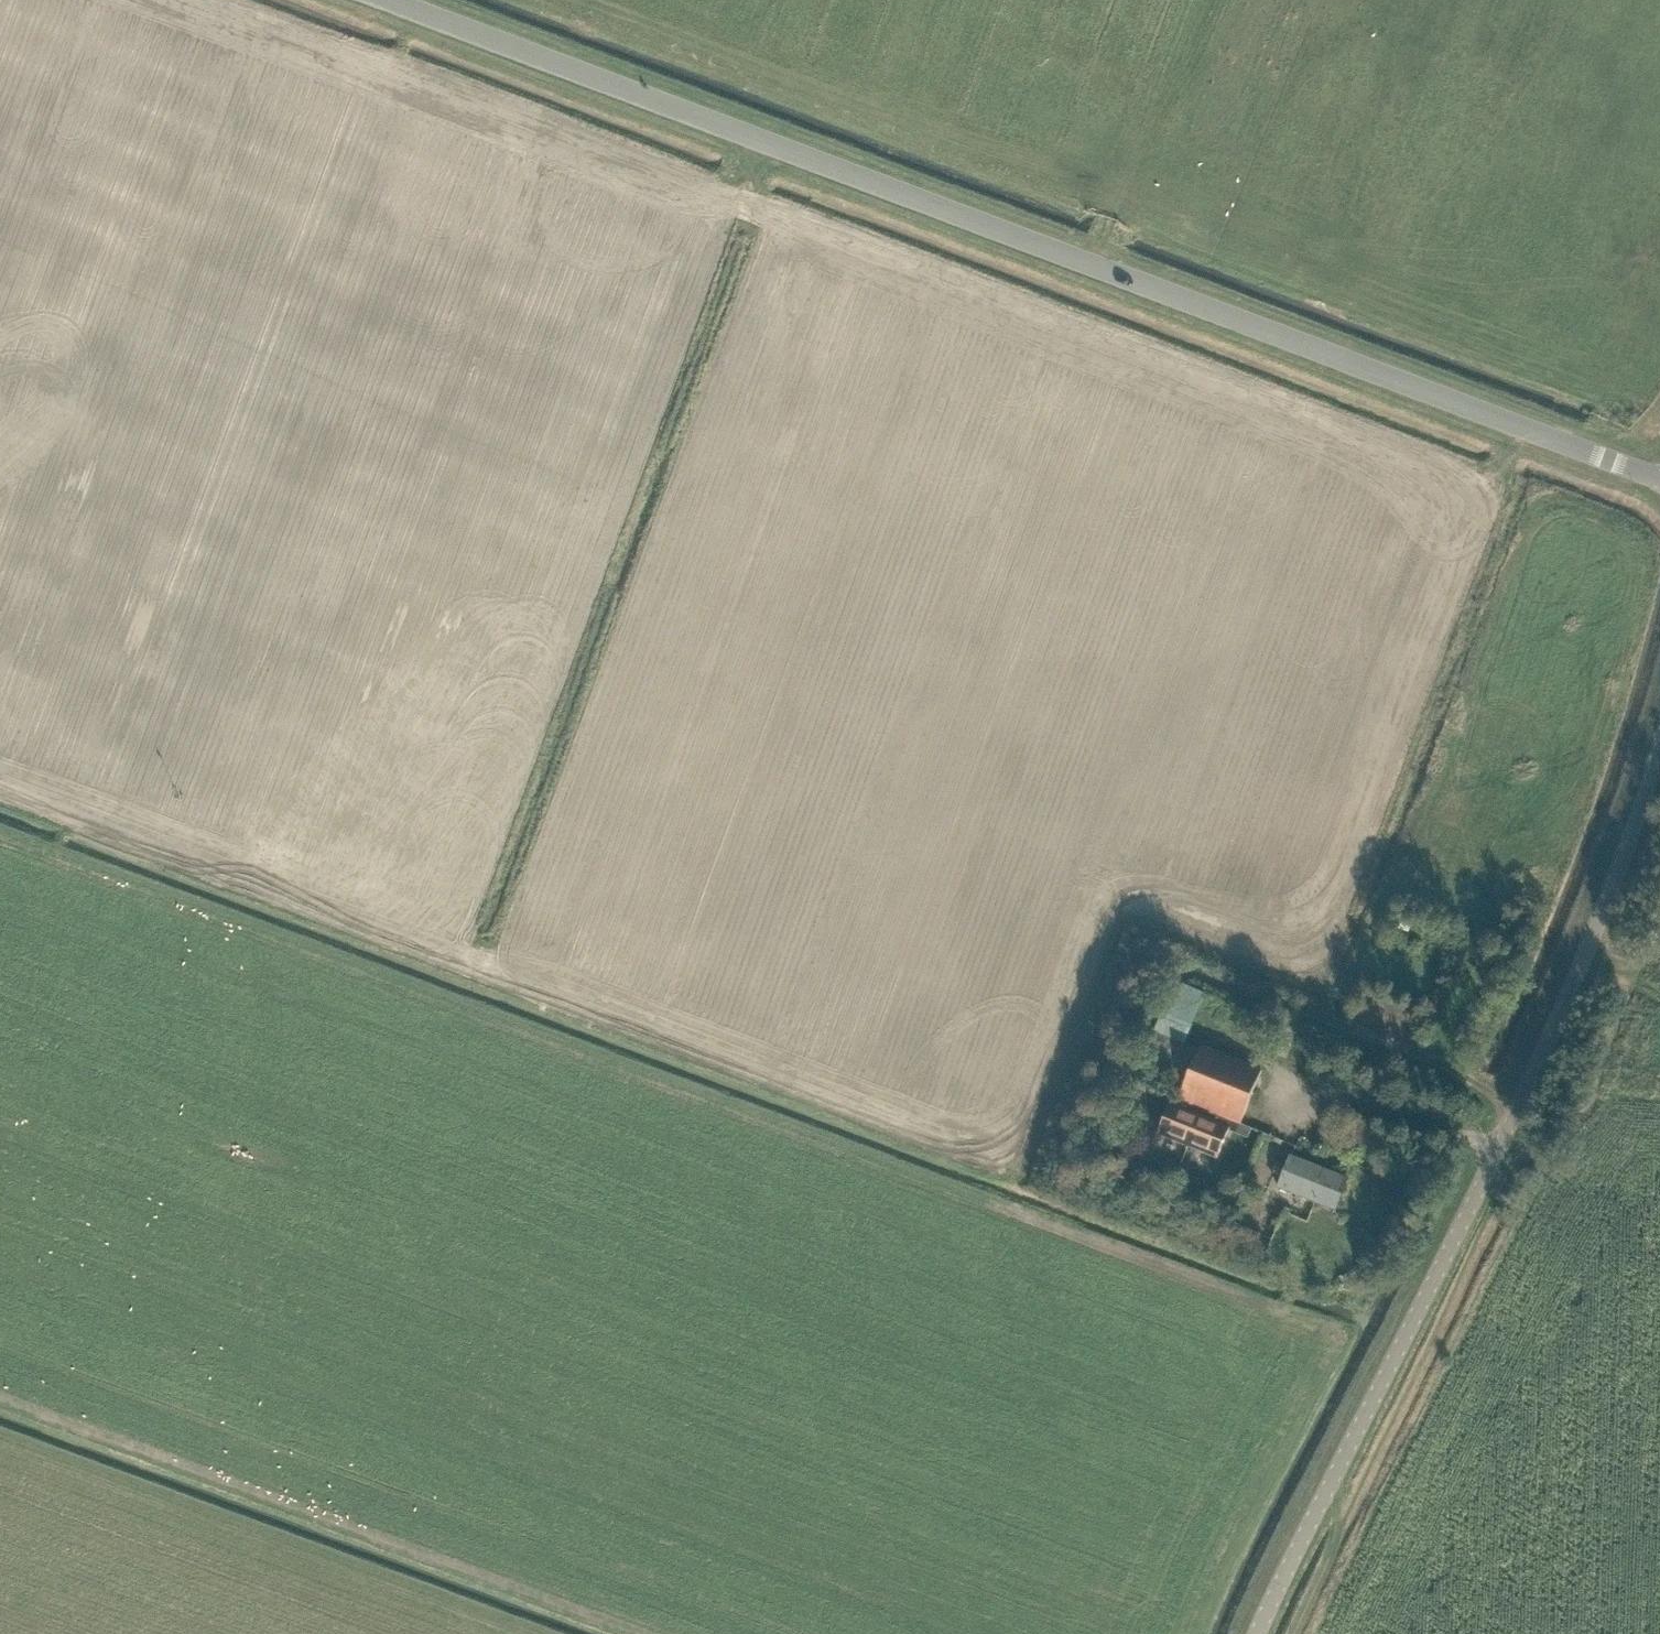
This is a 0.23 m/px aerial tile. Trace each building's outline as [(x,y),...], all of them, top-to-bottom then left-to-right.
[(1171,1105),(1162,1127),(1171,1131),(1170,1134),(1198,1145),(1208,1120),(1210,1120),(1219,1098),(1217,1097),(1227,1072),(1199,1061),(1189,1086),(1171,1079),(1162,1101),(1171,1105)] [(1279,1169),(1265,1206),(1286,1215),(1287,1212),(1297,1216),(1309,1188),(1301,1185),(1303,1179),(1279,1169)] [(1303,1179),(1301,1185),(1309,1188),(1316,1191),(1318,1185),(1303,1179)] [(1309,1188),(1297,1216),(1308,1220),(1307,1223),(1328,1231),(1343,1194),(1318,1185),(1316,1191),(1309,1188)]
